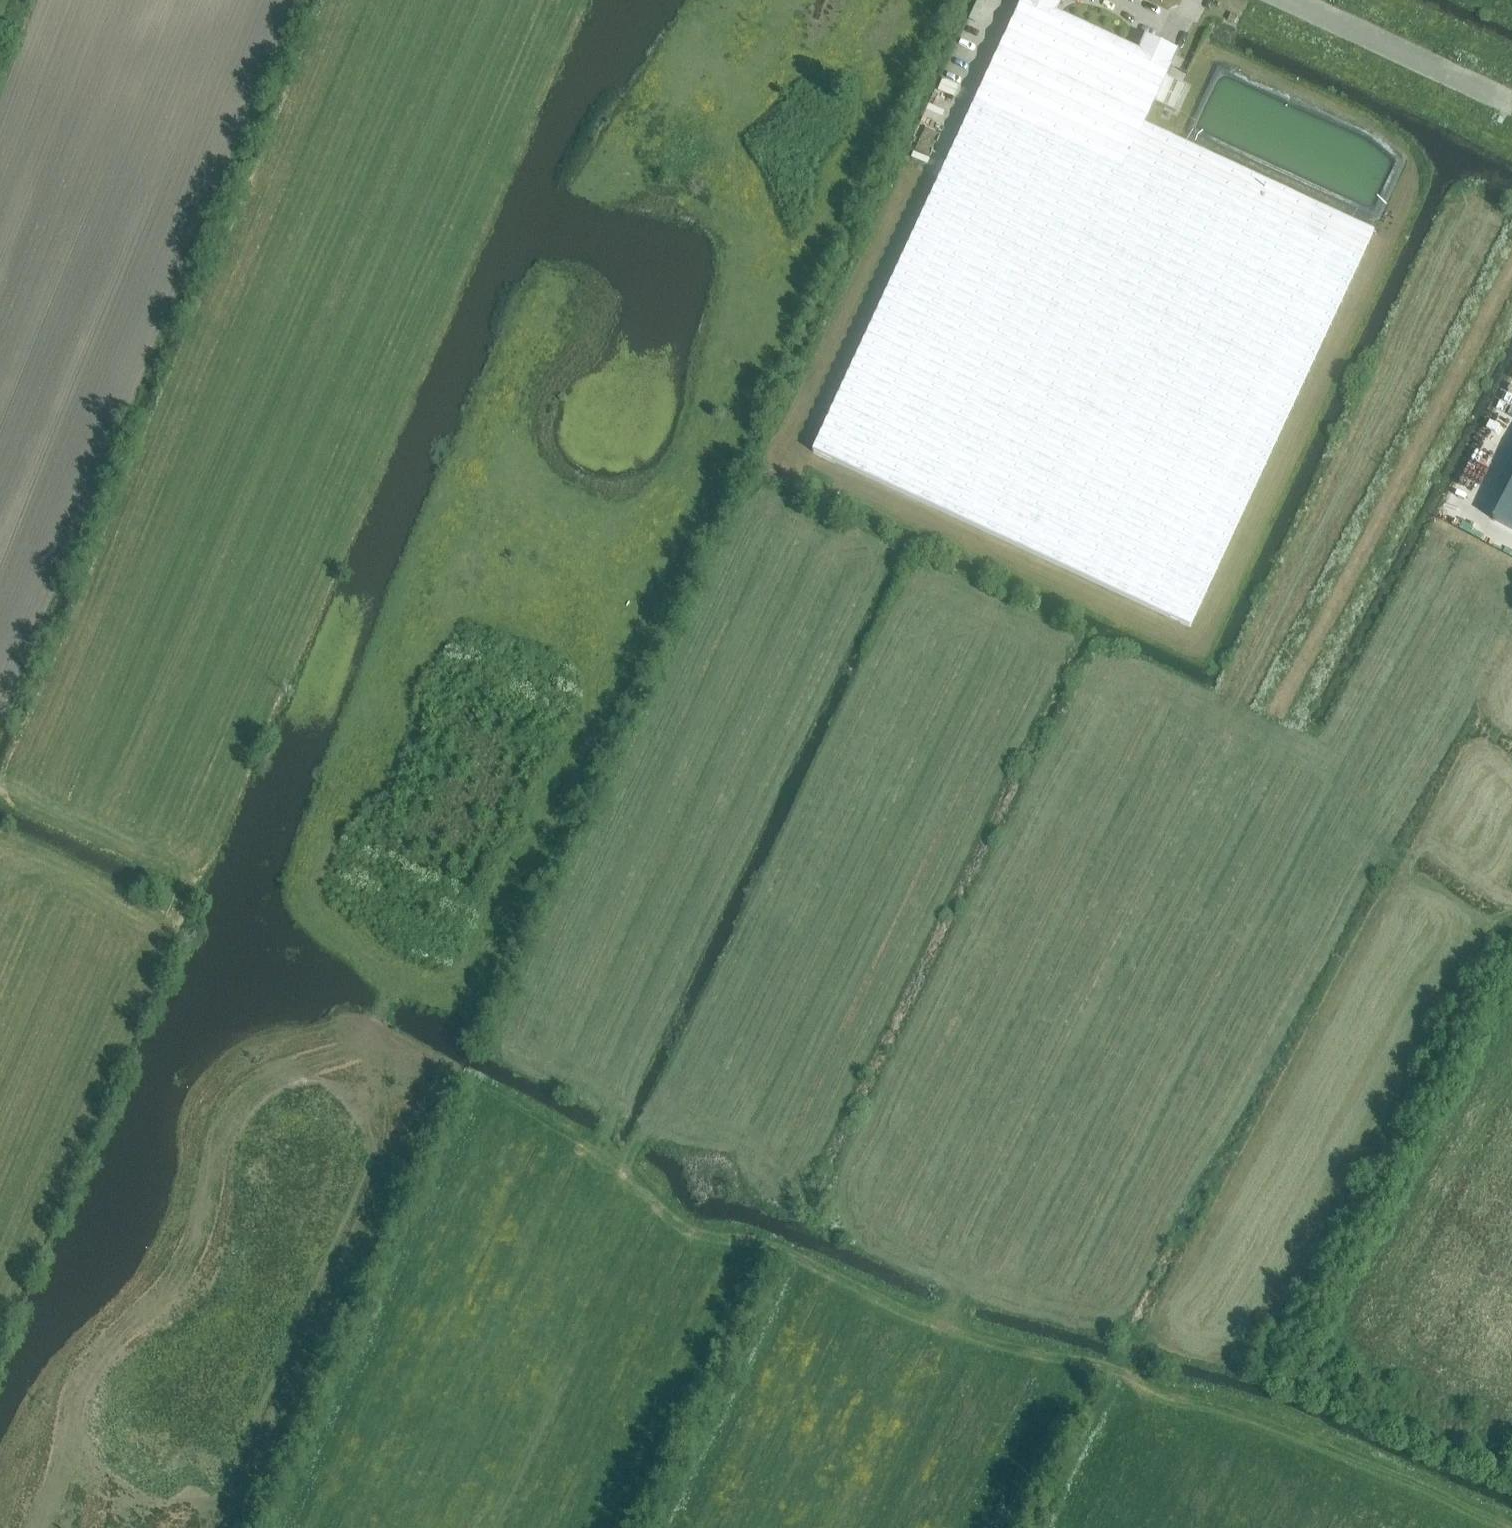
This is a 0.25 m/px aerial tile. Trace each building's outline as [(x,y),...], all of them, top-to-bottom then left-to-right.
[(1374,231),(1145,125),(1155,103),(1176,112),(1188,86),(1167,77),(1172,66),(1030,0),(1023,0),(813,452),(1190,627),(1374,231)] [(1493,519),(1511,529),(1511,484),(1493,519)]
